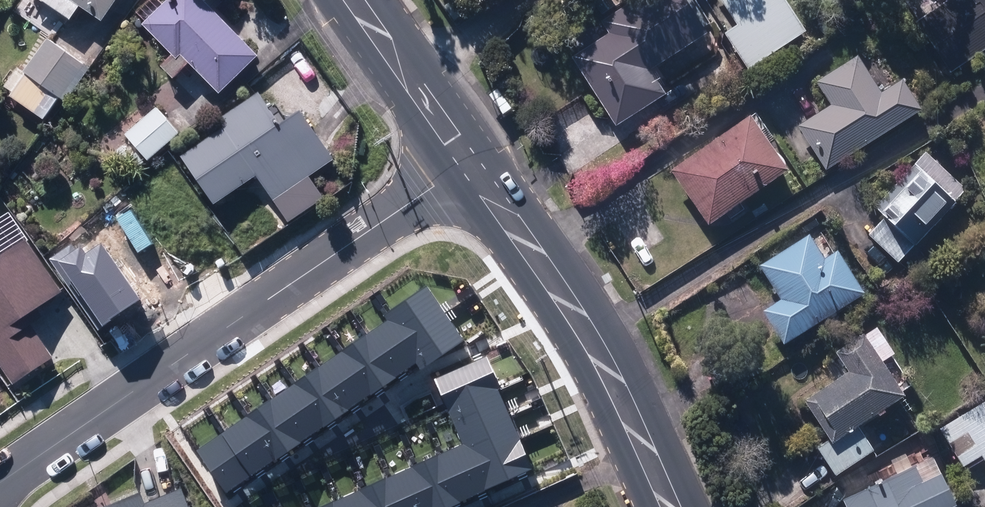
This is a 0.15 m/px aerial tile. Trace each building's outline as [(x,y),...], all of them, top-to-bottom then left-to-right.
[(102,26),(120,0),(46,0),(42,6),(70,25),(79,11),(102,26)] [(219,98),(257,60),(213,16),(223,6),(217,0),(172,0),(163,9),(154,1),(141,14),(150,22),(142,30),(172,59),(160,70),(172,82),(188,67),(219,98)] [(616,129),(665,98),(649,74),(706,38),(682,0),(642,0),(603,25),(611,39),(573,63),(616,129)] [(779,0),(717,0),(736,29),(723,37),(748,74),(803,38),(779,0)] [(954,70),(984,50),(984,0),(950,0),(920,19),(954,70)] [(24,76),(61,103),(85,69),(48,43),(24,76)] [(798,130),(824,172),(918,115),(901,87),(880,99),(857,62),(816,87),(831,110),(798,130)] [(488,99),(503,119),(513,112),(498,92),(488,99)] [(276,202),(287,218),(309,203),(299,187),(333,164),(301,116),(281,130),(258,96),(218,125),(223,133),(181,162),(213,208),(255,180),(272,205),(276,202)] [(125,139),(147,165),(177,138),(155,112),(125,139)] [(671,175),(709,230),(787,175),(749,120),(671,175)] [(920,240),(921,241),(970,186),(929,150),(881,205),(891,214),(874,233),(903,259),(920,240)] [(11,382),(53,353),(29,319),(26,314),(65,286),(26,229),(4,244),(0,238),(0,365),(11,382)] [(763,315),(785,349),(864,298),(836,256),(824,264),(809,240),(761,270),(782,303),(763,315)] [(53,257),(101,326),(140,299),(101,243),(85,255),(79,247),(76,249),(72,244),(53,257)] [(463,341),(426,287),(387,313),(421,362),(424,367),(463,341)] [(366,335),(396,379),(421,362),(391,319),(366,335)] [(366,335),(343,351),(373,395),(396,379),(366,335)] [(819,451),(838,478),(874,455),(859,431),(904,400),(863,338),(836,356),(849,377),(806,406),(830,443),(819,451)] [(343,351),(320,366),(349,410),(373,395),(343,351)] [(485,357),(435,378),(449,409),(498,388),(485,357)] [(320,366),(296,382),(325,426),(349,410),(320,366)] [(296,382),(271,399),(301,443),(325,426),(296,382)] [(509,412),(498,388),(449,409),(459,433),(509,412)] [(271,399),(249,414),(279,458),(301,443),(271,399)] [(945,427),(967,463),(984,452),(984,403),(945,427)] [(509,412),(459,433),(463,443),(470,459),(520,438),(509,412)] [(249,414),(225,431),(254,475),(279,458),(249,414)] [(196,450),(225,494),(254,475),(225,431),(196,450)] [(533,469),(520,438),(470,459),(484,491),(533,469)] [(424,461),(373,484),(383,506),(445,506),(424,461)] [(843,506),(953,506),(931,461),(841,504),(843,506)] [(182,484),(148,498),(143,486),(94,506),(192,506),(182,484)] [(322,506),(383,506),(373,484),(322,506)]
